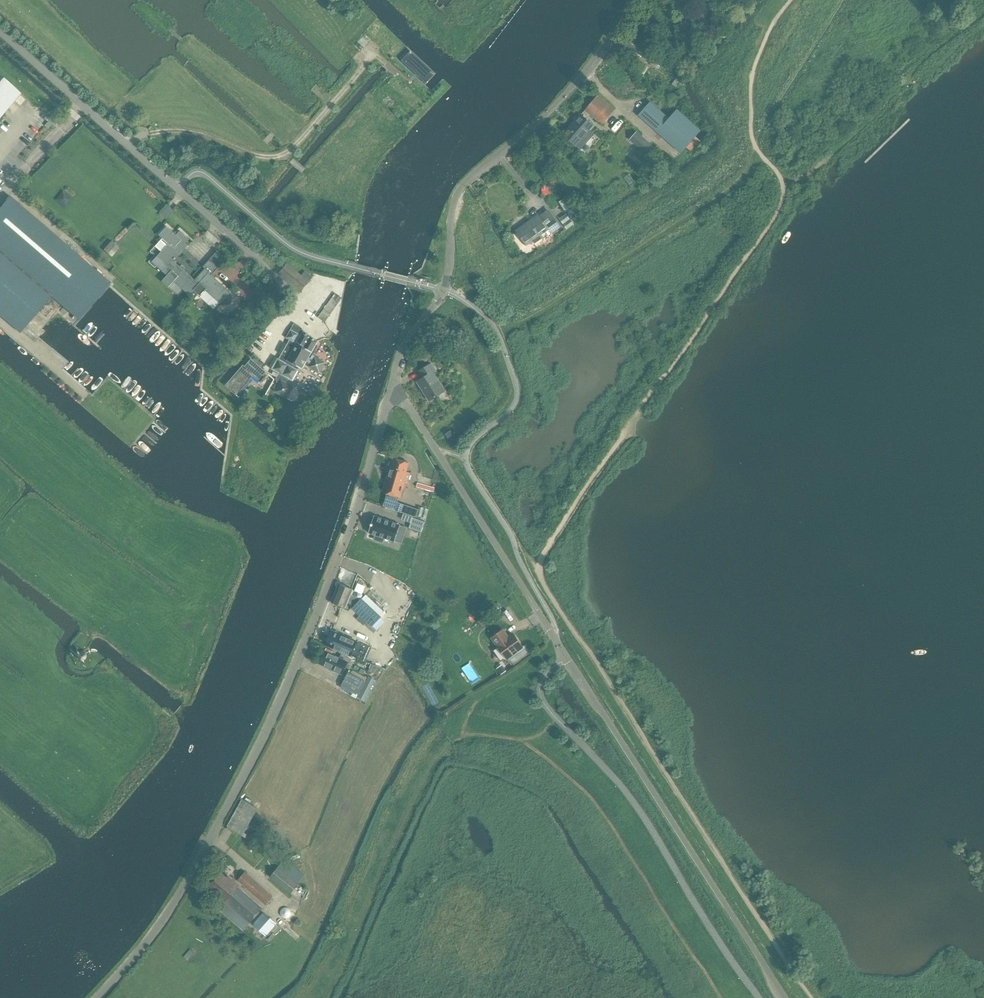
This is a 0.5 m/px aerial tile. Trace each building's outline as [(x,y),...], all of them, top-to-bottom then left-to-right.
[(368,27),(364,32),(370,38),(372,40),(376,43),(381,39),(375,33),(368,27)] [(406,48),(398,59),(430,90),(441,80),(406,48)] [(630,54),(626,61),(634,66),(632,68),(643,76),(649,67),(630,54)] [(20,93),(0,76),(0,116),(20,93)] [(677,76),(671,84),(676,88),(679,85),(682,87),(683,88),(685,82),(677,76)] [(601,125),(614,110),(597,95),(584,111),(601,125)] [(649,102),(638,115),(681,153),(701,131),(676,110),(668,119),(649,102)] [(580,115),(562,135),(575,147),(579,150),(591,138),(587,134),(593,127),(580,115)] [(636,132),(630,140),(640,149),(648,156),(654,148),(636,132)] [(648,156),(640,149),(634,157),(642,163),(648,156)] [(628,174),(624,177),(631,187),(636,184),(628,174)] [(78,320),(109,283),(9,197),(0,207),(0,316),(19,333),(51,297),(78,320)] [(565,212),(570,209),(563,199),(558,202),(565,212)] [(538,216),(516,231),(526,245),(532,241),(534,243),(541,238),(541,239),(550,233),(551,234),(560,228),(553,219),(547,209),(538,216)] [(574,224),(566,213),(559,219),(566,229),(574,224)] [(168,244),(151,262),(166,275),(177,263),(174,260),(187,246),(185,244),(189,239),(180,231),(176,235),(166,227),(158,235),(168,244)] [(111,241),(103,250),(110,257),(118,248),(111,241)] [(217,252),(208,262),(217,270),(225,260),(217,252)] [(193,290),(189,295),(198,295),(205,290),(220,304),(226,306),(229,305),(232,301),(233,298),(232,294),(230,293),(230,292),(217,270),(208,262),(194,280),(194,281),(198,284),(193,290)] [(167,276),(162,282),(168,287),(173,282),(180,288),(189,296),(189,295),(193,290),(198,284),(194,281),(194,280),(190,277),(177,264),(177,263),(166,275),(167,276)] [(278,275),(300,293),(309,282),(287,264),(278,275)] [(250,313),(244,320),(249,325),(255,318),(250,313)] [(277,358),(271,369),(279,374),(278,374),(273,371),(271,375),(277,378),(276,378),(277,383),(274,388),(276,389),(274,392),(276,393),(286,399),(289,393),(292,387),(286,383),(288,379),(291,381),(298,370),(297,370),(298,367),(302,369),(306,361),(310,364),(308,367),(319,374),(325,363),(314,357),(312,356),(310,359),(308,357),(310,354),(317,341),(300,332),(302,329),(294,324),(286,338),(290,340),(279,359),(277,358)] [(428,348),(419,356),(425,362),(434,354),(428,348)] [(225,385),(233,393),(236,396),(237,395),(240,398),(245,393),(241,390),(254,376),(261,382),(268,375),(251,359),(244,366),(243,365),(225,385)] [(429,401),(441,393),(444,391),(432,372),(434,370),(430,363),(419,370),(423,377),(416,381),(429,401)] [(409,463),(393,458),(389,473),(386,473),(382,492),(389,494),(386,508),(397,512),(397,511),(399,503),(404,481),(407,482),(410,473),(407,472),(409,463)] [(433,493),(434,488),(418,483),(416,488),(433,493)] [(418,509),(399,503),(397,511),(403,513),(412,516),(415,517),(418,509)] [(418,509),(416,515),(425,518),(428,509),(419,506),(418,509)] [(412,516),(403,513),(401,520),(410,523),(412,516)] [(382,543),(384,538),(394,542),(400,526),(374,517),(368,533),(375,536),(374,540),(382,543)] [(410,523),(408,529),(421,533),(424,522),(412,518),(410,523)] [(338,585),(331,603),(345,608),(347,603),(354,606),(352,609),(360,616),(357,620),(363,625),(366,622),(371,627),(377,620),(380,617),(365,603),(361,599),(362,595),(361,594),(352,590),(338,585)] [(366,595),(361,599),(380,617),(384,613),(383,612),(390,605),(375,592),(369,598),(366,595)] [(486,625),(492,620),(487,613),(481,618),(486,625)] [(486,625),(481,618),(476,622),(482,628),(486,625)] [(350,655),(356,642),(331,631),(325,644),(350,655)] [(513,653),(522,647),(513,635),(507,639),(502,631),(492,638),(498,646),(493,649),(502,661),(507,657),(509,660),(515,656),(513,653)] [(347,661),(331,654),(332,651),(325,648),(324,651),(318,664),(341,674),(347,661)] [(86,655),(85,654),(84,653),(83,652),(82,652),(81,652),(80,652),(78,654),(77,655),(78,659),(81,660),(85,658),(86,655)] [(388,661),(383,667),(385,669),(391,664),(388,661)] [(378,674),(379,669),(370,665),(368,669),(378,674)] [(501,665),(496,669),(500,675),(506,671),(501,665)] [(351,672),(349,671),(341,686),(358,695),(365,681),(350,674),(351,672)] [(368,676),(357,697),(364,700),(375,680),(368,676)] [(227,826),(238,834),(245,839),(247,835),(243,833),(257,808),(242,799),(227,826)] [(266,853),(272,846),(267,841),(260,848),(266,853)] [(283,860),(270,877),(289,892),(297,883),(303,875),(283,860)] [(263,908),(238,885),(227,877),(226,878),(219,872),(207,886),(208,887),(207,889),(212,893),(213,891),(224,901),(218,909),(243,931),(263,908)] [(272,896),(245,873),(238,881),(265,904),(272,896)] [(188,960),(194,953),(190,950),(184,957),(188,960)]
